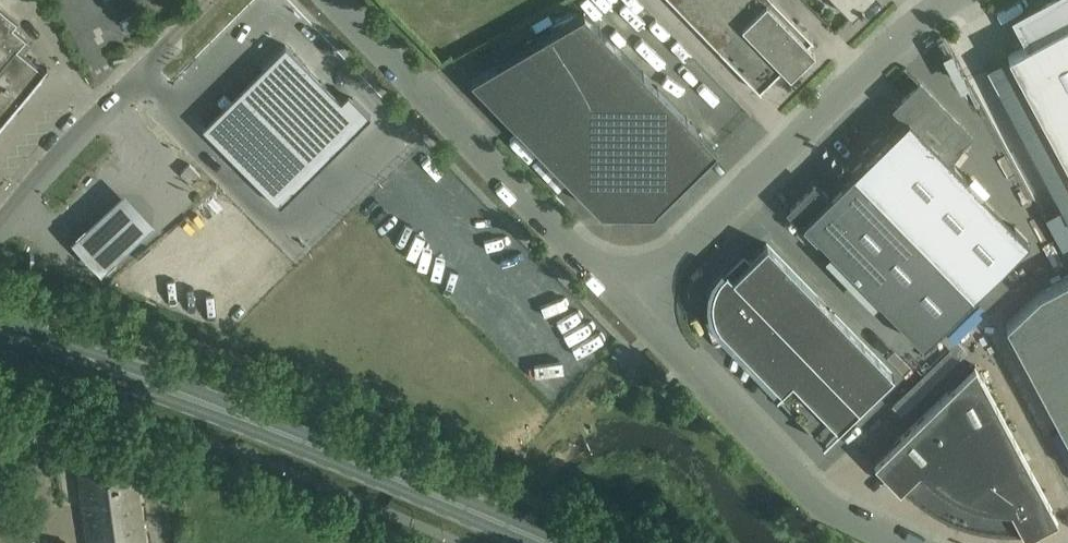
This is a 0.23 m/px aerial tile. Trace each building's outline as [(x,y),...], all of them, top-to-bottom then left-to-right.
[(700,103),(703,100),(720,118),(738,100),(719,80),(711,88),(687,63),(666,41),(673,34),(640,0),(599,0),(700,103)] [(797,69),(815,51),(807,44),(811,40),(812,41),(813,40),(775,0),(671,0),(760,91),(761,91),(760,90),(782,68),(790,76),(797,69)] [(868,0),(836,0),(852,16),(868,0)] [(1008,55),(1067,168),(1067,0),(1049,0),(1016,18),(1029,43),(1008,55)] [(27,39),(27,38),(14,27),(18,22),(0,6),(0,71),(18,49),(27,39)] [(653,211),(717,148),(584,11),(470,78),(600,211),(653,211)] [(345,105),(285,45),(265,65),(287,88),(224,150),(258,184),(305,138),(327,159),(371,116),(353,98),(345,105)] [(18,49),(0,71),(0,127),(49,68),(47,67),(44,70),(18,49)] [(908,117),(852,172),(825,198),(814,187),(790,210),(831,252),(832,251),(923,344),(1029,240),(945,155),(968,132),(920,83),(897,106),(908,117)] [(181,172),(192,183),(201,174),(190,163),(181,172)] [(124,188),(71,239),(86,255),(101,272),(155,221),(140,206),(124,188)] [(823,442),(858,407),(894,373),(767,243),(731,278),(725,272),(721,275),(718,280),(717,283),(715,286),(714,290),(713,294),(712,297),(712,300),(712,304),(712,308),(713,311),(713,314),(715,318),(716,321),(719,325),(720,327),(780,389),(776,393),(823,442)] [(1038,293),(1006,324),(1067,440),(1067,277),(1038,293)] [(974,365),(953,386),(874,463),(900,490),(907,483),(913,490),(921,497),(930,503),(939,509),(948,514),(958,518),(968,522),(978,525),(989,527),(999,528),(1010,528),(1020,528),(1025,537),(1058,520),(975,364),(974,365)] [(134,466),(79,473),(88,542),(144,542),(134,466)] [(35,539),(32,518),(18,519),(20,541),(35,539)]
